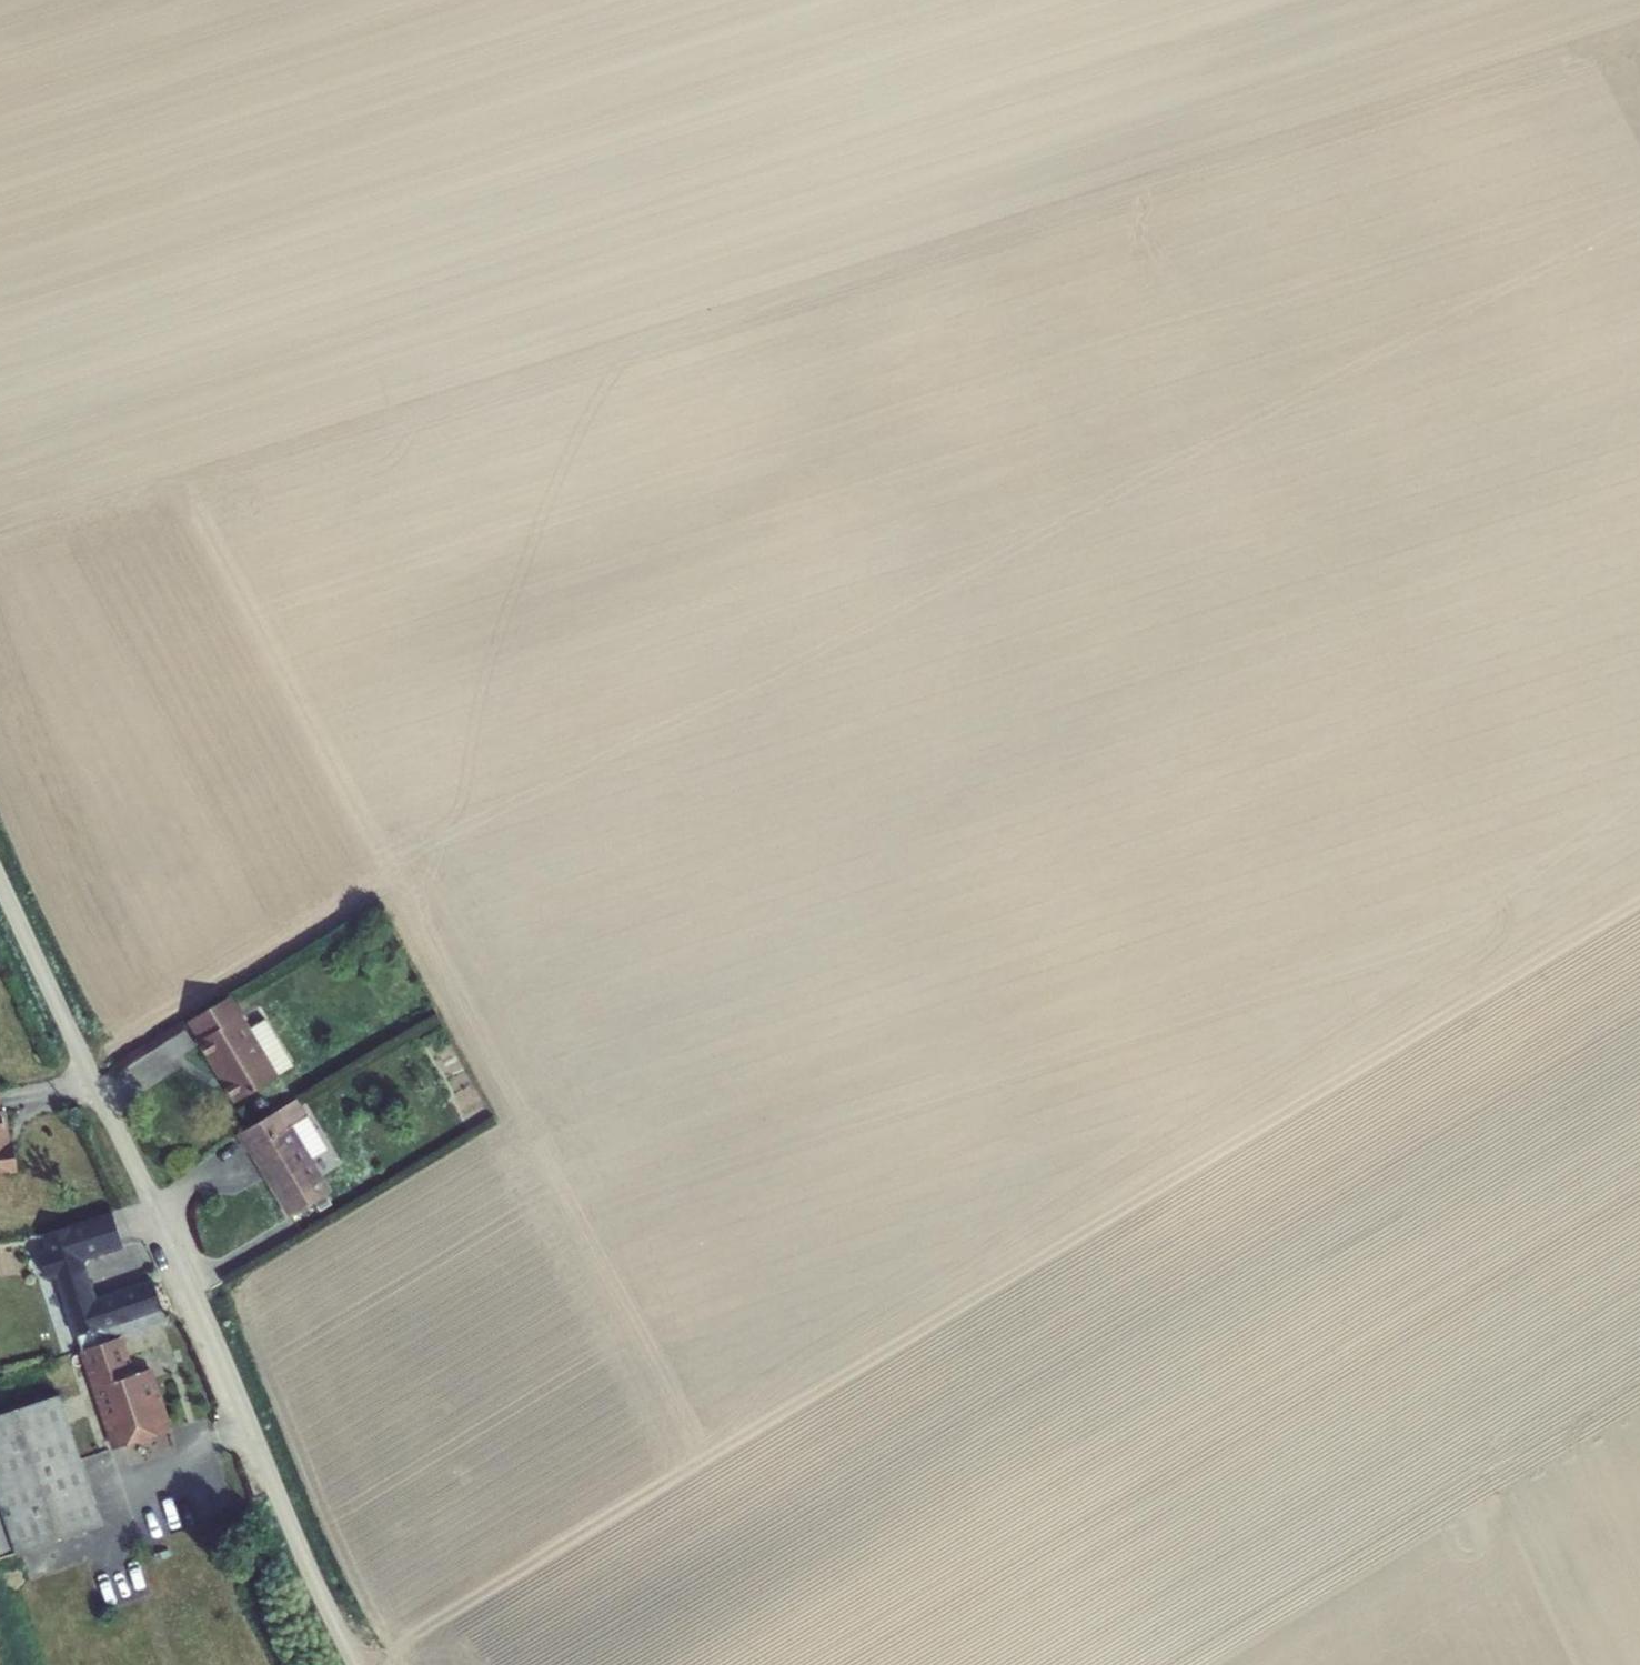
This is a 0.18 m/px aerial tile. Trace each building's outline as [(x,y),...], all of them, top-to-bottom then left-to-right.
[(245,1014),(233,993),(186,1021),(198,1039),(196,1040),(233,1103),(278,1074),(250,1027),(243,1015),(245,1014)] [(294,1064),(265,1018),(250,1027),(278,1074),(294,1064)] [(2,1109),(0,1097),(0,1173),(19,1171),(16,1141),(12,1141),(7,1109),(2,1109)] [(308,1116),(297,1098),(235,1135),(246,1152),(248,1151),(288,1217),(332,1190),(312,1157),(293,1125),(308,1116)] [(308,1116),(293,1125),(312,1157),(327,1148),(308,1116)] [(331,1204),(326,1195),(315,1202),(320,1211),(331,1204)] [(125,1336),(169,1321),(154,1278),(98,1296),(85,1260),(125,1247),(113,1210),(43,1234),(46,1248),(38,1251),(49,1280),(57,1277),(76,1336),(78,1336),(105,1327),(110,1340),(125,1336)] [(105,1327),(78,1336),(83,1350),(110,1340),(105,1327)] [(80,1350),(93,1389),(138,1373),(125,1336),(110,1340),(83,1350),(80,1350)] [(138,1373),(93,1389),(112,1450),(174,1429),(154,1368),(138,1373)] [(0,1414),(0,1501),(17,1554),(104,1524),(61,1394),(0,1414)] [(17,1554),(0,1501),(0,1560),(17,1554)]
